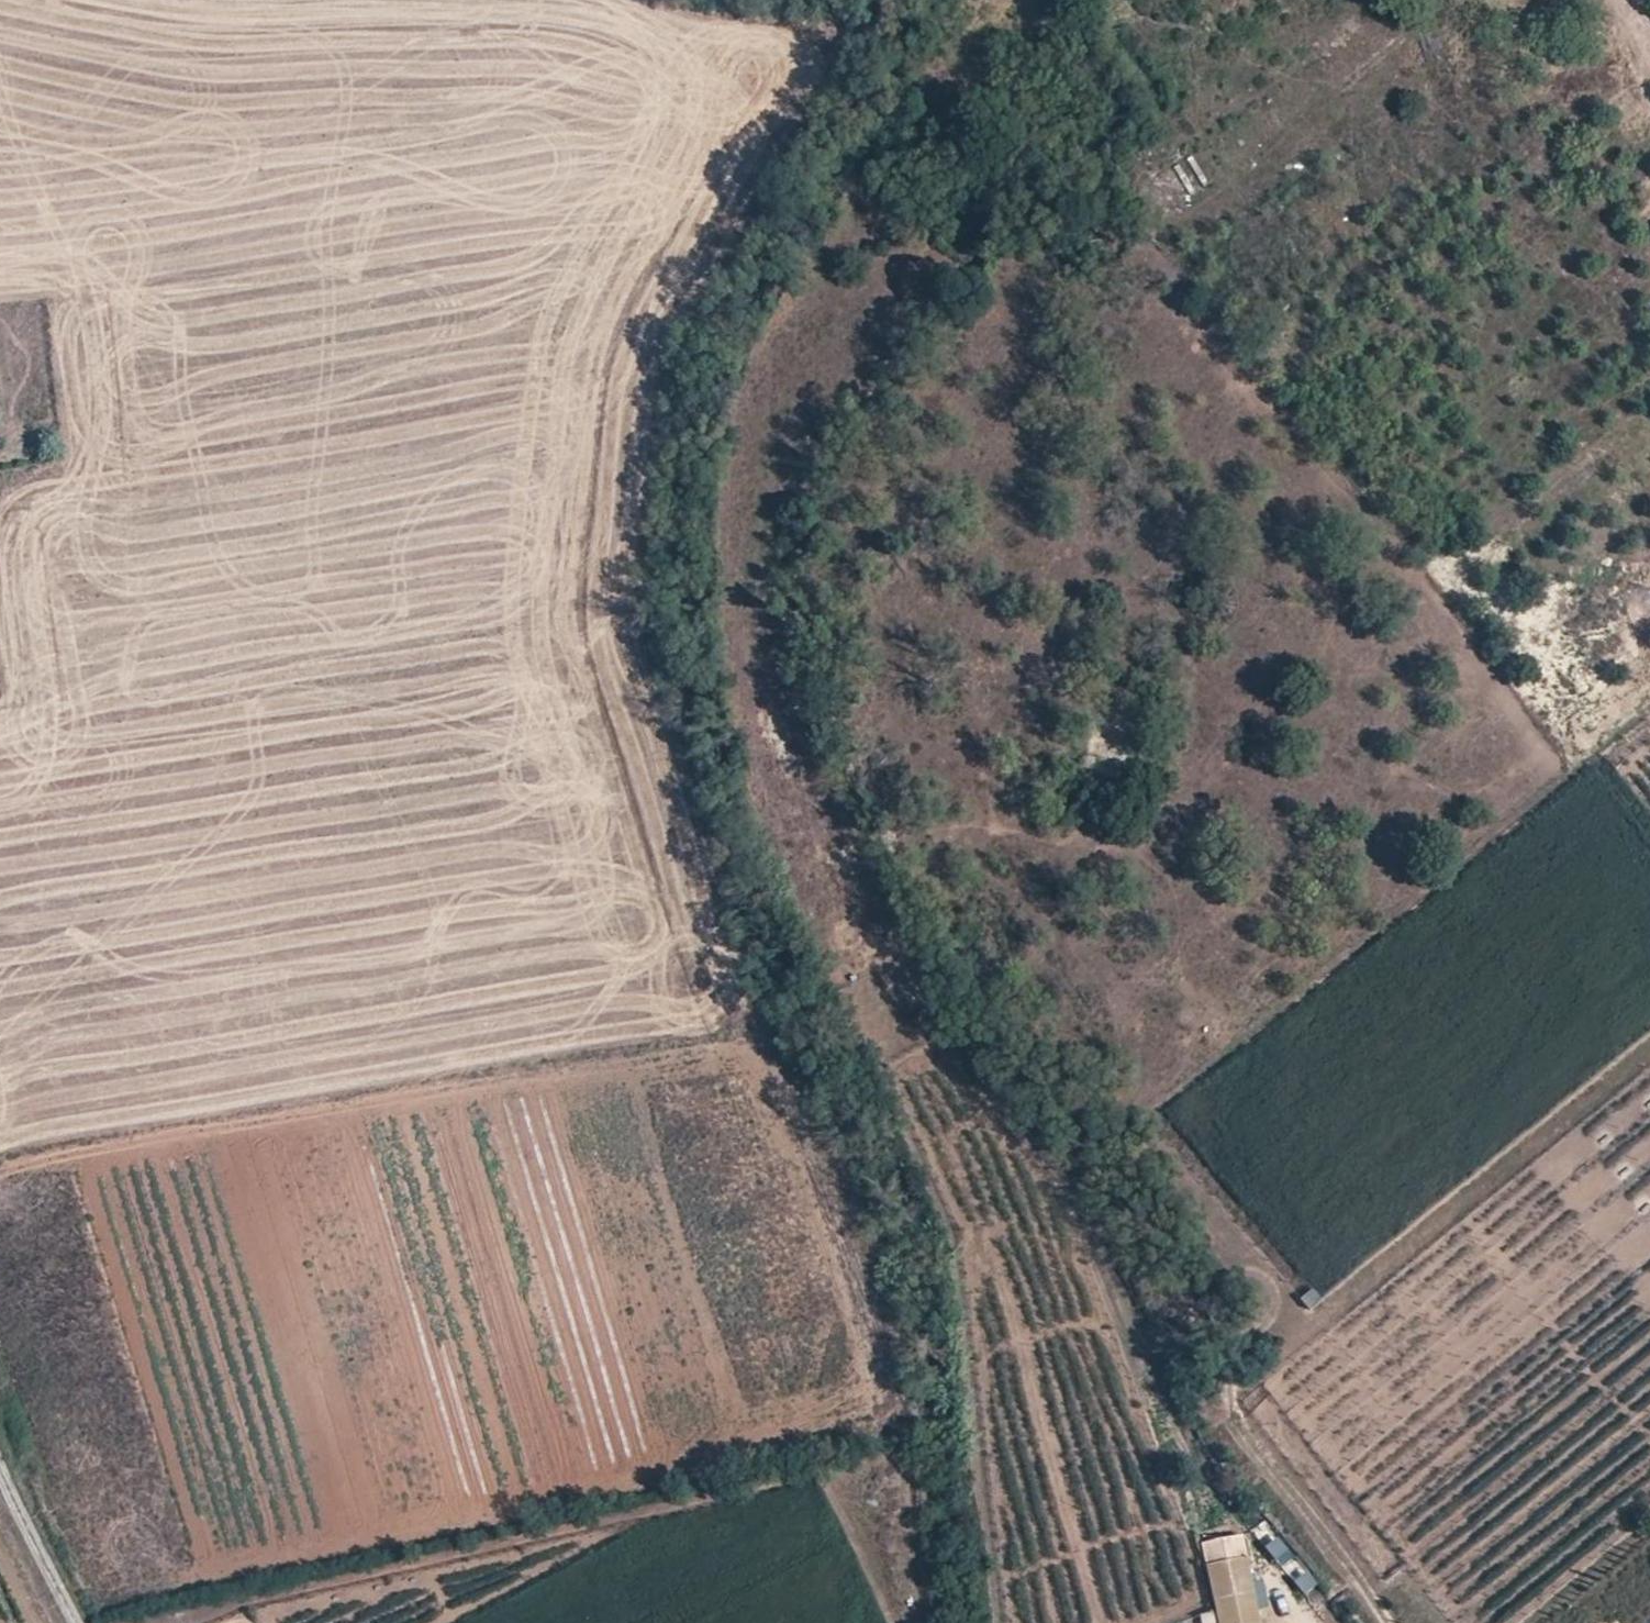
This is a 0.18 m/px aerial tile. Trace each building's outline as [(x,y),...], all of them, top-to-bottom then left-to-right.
[(1209,1565),(1220,1622),(1259,1622),(1247,1557),(1209,1565)]
